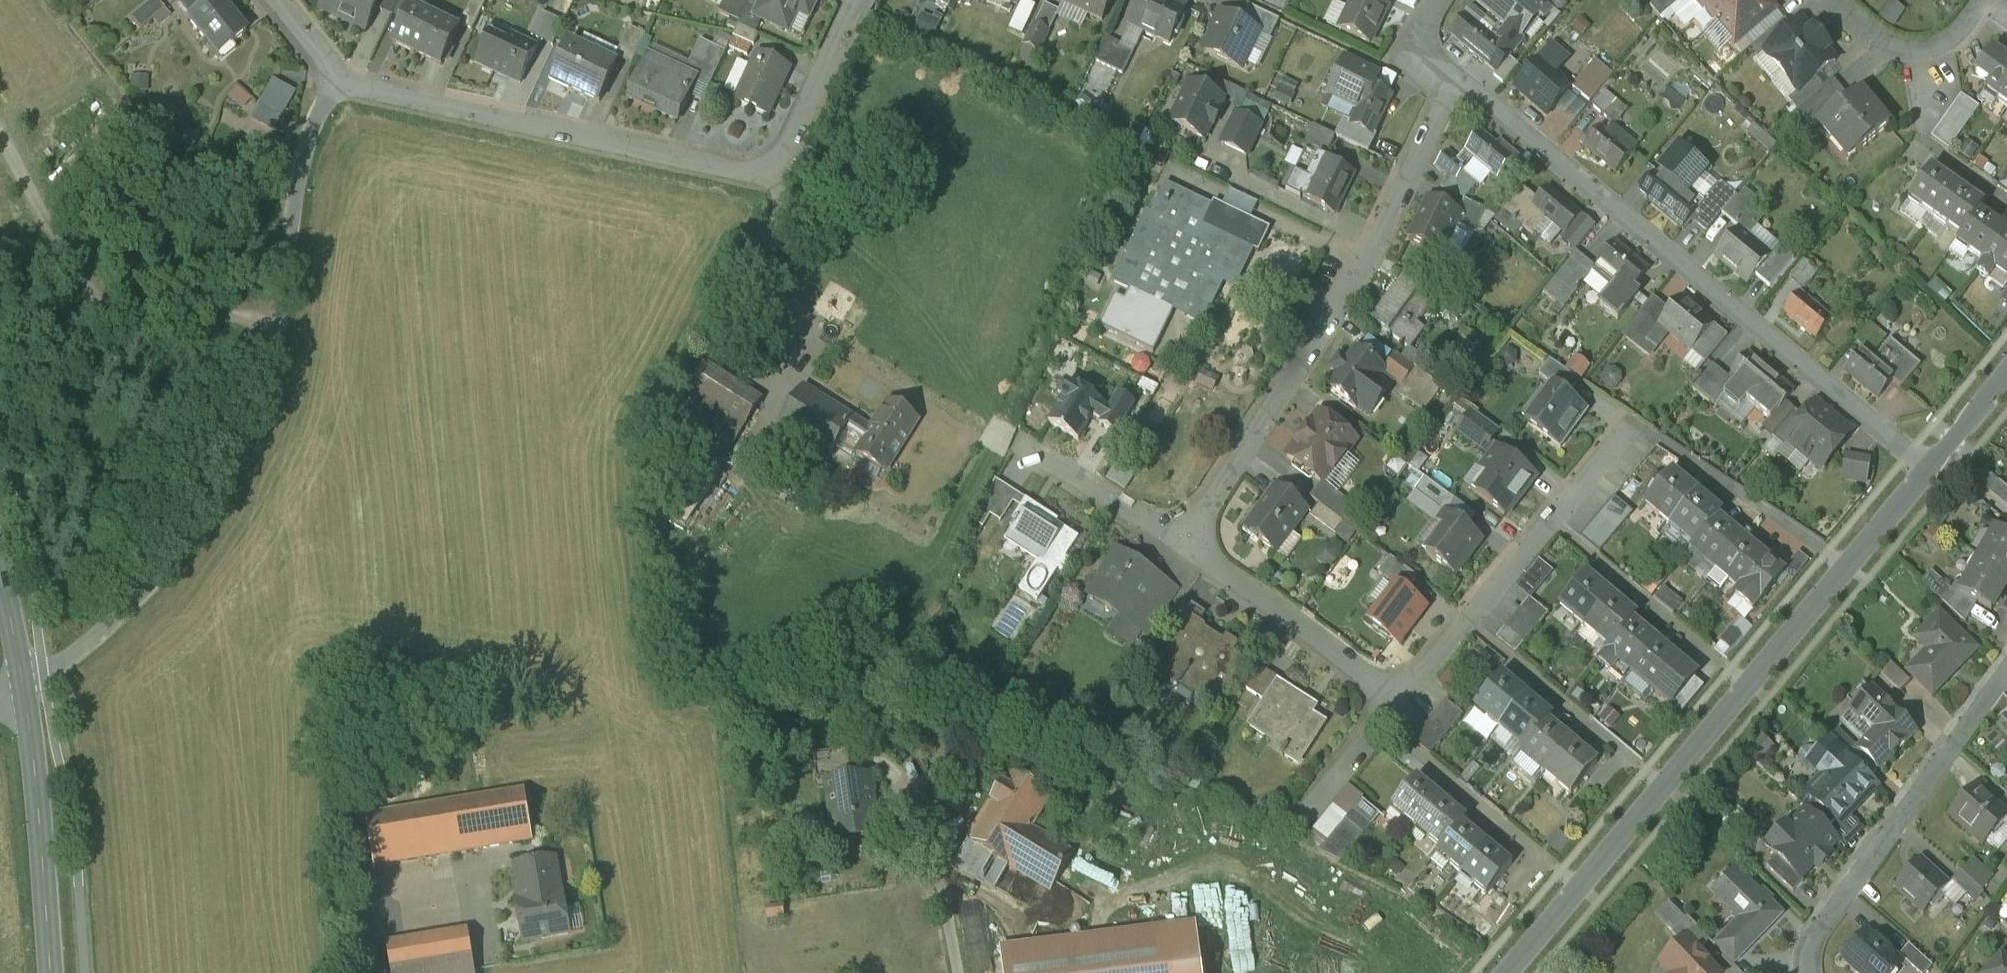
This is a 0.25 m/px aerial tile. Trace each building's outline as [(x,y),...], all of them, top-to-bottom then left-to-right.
[(131,19),(141,30),(165,10),(156,0),(154,0),(131,19)] [(209,2),(207,0),(177,0),(176,1),(190,19),(209,2)] [(188,20),(217,57),(245,35),(217,0),(212,0),(209,2),(190,19),(188,20)] [(322,10),(367,31),(377,10),(382,0),(326,0),(322,10)] [(377,10),(393,17),(401,0),(382,0),(377,10)] [(460,26),(474,32),(487,3),(480,0),(472,0),(460,26)] [(719,14),(741,24),(750,4),(752,0),(726,0),(719,14)] [(761,9),(757,18),(763,21),(789,33),(801,7),(812,12),(818,0),(765,0),(761,9)] [(937,2),(950,9),(954,0),(938,0),(937,2)] [(1063,3),(1103,22),(1113,0),(1065,0),(1063,3)] [(1160,0),(1142,0),(1130,25),(1170,45),(1187,9),(1171,2),(1170,5),(1160,0)] [(1376,0),(1354,0),(1340,30),(1370,44),(1389,6),(1376,0)] [(1523,0),(1482,0),(1480,2),(1508,25),(1508,26),(1506,28),(1523,42),(1524,42),(1519,37),(1538,14),(1543,19),(1552,8),(1542,0),(1525,0),(1524,1),(1523,0)] [(1650,7),(1661,19),(1670,11),(1681,2),(1683,0),(1658,0),(1650,7)] [(1681,2),(1693,15),(1702,7),(1699,4),(1703,0),(1683,0),(1681,2)] [(1699,4),(1702,7),(1717,25),(1746,0),(1703,0),(1699,4)] [(1768,0),(1746,0),(1717,25),(1734,46),(1777,10),(1768,0)] [(1907,12),(1889,1),(1879,17),(1898,28),(1907,12)] [(1693,15),(1681,2),(1670,11),(1682,24),(1693,15)] [(741,24),(739,28),(756,36),(763,21),(757,18),(761,9),(750,4),(741,24)] [(1060,12),(1046,5),(1036,25),(1050,32),(1050,33),(1060,12)] [(1280,21),(1248,6),(1239,23),(1258,32),(1258,34),(1271,40),(1280,21)] [(1501,24),(1491,37),(1479,26),(1484,19),(1471,8),(1465,16),(1467,17),(1451,36),(1496,73),(1497,74),(1510,58),(1523,42),(1506,28),(1501,24)] [(460,32),(411,9),(394,45),(415,55),(416,54),(443,67),(460,32)] [(565,24),(543,14),(532,38),(554,48),(565,24)] [(1239,23),(1222,15),(1213,34),(1215,35),(1207,53),(1241,69),(1258,34),(1258,32),(1239,23)] [(1774,45),(1765,53),(1766,53),(1782,73),(1822,40),(1813,30),(1811,32),(1802,22),(1774,45)] [(1036,25),(1035,25),(1025,47),(1039,54),(1050,32),(1036,25)] [(756,36),(739,28),(734,38),(755,48),(760,38),(756,36)] [(630,29),(616,59),(633,67),(647,37),(630,29)] [(510,38),(508,44),(491,36),(478,65),(521,85),(537,51),(510,38)] [(1774,45),(1766,36),(1753,47),(1761,57),(1766,53),(1765,53),(1774,45)] [(1122,46),(1106,38),(1095,62),(1124,76),(1132,59),(1119,53),(1122,46)] [(1822,40),(1782,73),(1799,92),(1799,93),(1817,78),(1836,62),(1828,52),(1830,50),(1822,40)] [(618,68),(569,45),(552,81),(601,104),(618,68)] [(707,45),(691,79),(697,82),(710,89),(726,54),(707,45)] [(1567,59),(1552,46),(1539,61),(1554,74),(1567,59)] [(1993,49),(1975,74),(1991,85),(1985,92),(2006,108),(2006,59),(1993,49)] [(791,70),(759,55),(736,103),(768,118),(791,70)] [(1519,65),(1510,58),(1497,74),(1496,73),(1493,76),(1503,84),(1519,65)] [(691,79),(649,60),(631,100),(633,101),(635,97),(659,108),(657,112),(678,122),(697,82),(691,79)] [(1379,76),(1346,60),(1329,95),(1358,109),(1351,123),(1344,120),(1336,137),(1369,153),(1378,136),(1374,135),(1392,98),(1373,88),(1379,76)] [(1595,60),(1573,87),(1590,102),(1613,75),(1595,60)] [(1554,74),(1539,61),(1516,88),(1547,116),(1571,88),(1554,74)] [(1817,78),(1799,93),(1799,92),(1789,100),(1797,111),(1823,89),(1825,88),(1817,78)] [(296,95),(274,82),(261,105),(283,117),(296,95)] [(1223,101),(1191,85),(1172,125),(1204,140),(1211,125),(1214,127),(1220,114),(1217,113),(1223,101)] [(1797,111),(1812,130),(1820,124),(1819,123),(1838,107),(1823,89),(1797,111)] [(1605,91),(1593,106),(1615,125),(1623,116),(1611,106),(1616,100),(1605,91)] [(1860,92),(1840,110),(1838,107),(1819,123),(1820,124),(1833,140),(1839,136),(1856,155),(1889,127),(1860,92)] [(1979,108),(1961,96),(1954,107),(1972,119),(1979,108)] [(1972,119),(1954,107),(1946,117),(1964,129),(1972,119)] [(1263,127),(1236,115),(1222,147),(1248,159),(1263,127)] [(1964,129),(1946,117),(1939,127),(1957,140),(1964,129)] [(1607,133),(1600,127),(1584,146),(1617,173),(1633,154),(1607,133)] [(1637,149),(1611,127),(1607,133),(1633,154),(1637,149)] [(1957,140),(1939,127),(1931,138),(1949,151),(1957,140)] [(1514,160),(1481,133),(1465,152),(1498,179),(1514,160)] [(1679,148),(1642,192),(1651,200),(1650,201),(1683,229),(1705,203),(1687,188),(1690,185),(1696,182),(1706,171),(1679,148)] [(1467,169),(1448,152),(1436,166),(1448,177),(1456,183),(1464,174),(1467,169)] [(1355,175),(1321,159),(1302,199),(1336,215),(1355,175)] [(1958,186),(1932,167),(1909,200),(1935,219),(1958,186)] [(1464,174),(1456,183),(1448,177),(1442,189),(1465,200),(1477,185),(1464,174)] [(1219,210),(1165,184),(1150,215),(1146,213),(1113,282),(1130,290),(1124,301),(1115,296),(1099,328),(1154,354),(1173,313),(1171,312),(1175,305),(1187,311),(1185,317),(1203,326),(1224,283),(1220,281),(1223,275),(1233,280),(1239,266),(1245,269),(1253,251),(1258,253),(1270,229),(1221,206),(1219,210)] [(1984,205),(1958,186),(1935,219),(1961,237),(1980,211),(1984,205)] [(1522,187),(1503,210),(1515,220),(1527,205),(1525,202),(1531,195),(1522,187)] [(1724,187),(1696,222),(1708,231),(1723,214),(1737,197),(1724,187)] [(1548,189),(1538,201),(1531,195),(1525,202),(1527,205),(1515,220),(1533,236),(1547,220),(1565,235),(1581,216),(1548,189)] [(1759,203),(1745,191),(1739,198),(1753,210),(1759,203)] [(1739,198),(1737,197),(1723,214),(1740,228),(1745,233),(1759,216),(1753,210),(1739,198)] [(1429,199),(1409,240),(1426,248),(1427,246),(1441,253),(1440,255),(1442,256),(1460,220),(1463,215),(1459,213),(1429,199)] [(1465,200),(1459,213),(1463,215),(1460,220),(1468,224),(1465,229),(1477,235),(1488,212),(1465,200)] [(2006,230),(1980,211),(1961,237),(1957,244),(1983,262),(2006,230)] [(1596,228),(1581,216),(1565,235),(1561,240),(1576,251),(1596,228)] [(1745,233),(1740,228),(1733,238),(1716,256),(1749,283),(1756,275),(1765,265),(1754,255),(1759,249),(1758,249),(1744,237),(1745,233)] [(2006,230),(1983,262),(1976,272),(1989,282),(1996,272),(2006,279),(2006,231),(2006,230)] [(1649,271),(1615,243),(1595,267),(1594,270),(1595,271),(1601,276),(1602,275),(1615,286),(1600,304),(1619,320),(1640,294),(1634,289),(1649,271)] [(1794,259),(1779,245),(1769,256),(1760,248),(1758,249),(1759,249),(1754,255),(1765,265),(1756,275),(1770,287),(1794,259)] [(1577,252),(1571,258),(1572,259),(1558,276),(1578,292),(1592,276),(1591,276),(1595,271),(1594,270),(1595,267),(1577,252)] [(1804,260),(1790,277),(1804,289),(1818,272),(1804,260)] [(1578,292),(1558,276),(1545,292),(1565,308),(1578,292)] [(1405,281),(1374,323),(1409,349),(1421,332),(1411,324),(1429,300),(1405,281)] [(1470,305),(1449,290),(1437,306),(1458,322),(1470,305)] [(1832,320),(1799,293),(1784,312),(1816,339),(1832,320)] [(1728,337),(1681,298),(1664,318),(1671,324),(1666,330),(1706,364),(1728,337)] [(1644,316),(1627,338),(1650,356),(1664,338),(1655,331),(1658,326),(1644,316)] [(1886,337),(1870,324),(1857,340),(1873,353),(1886,337)] [(1891,340),(1873,361),(1861,351),(1845,371),(1878,399),(1894,381),(1902,388),(1921,366),(1891,340)] [(1385,372),(1357,351),(1329,388),(1371,419),(1392,389),(1379,379),(1385,372)] [(1794,392),(1748,354),(1732,374),(1738,379),(1725,395),(1740,409),(1747,400),(1771,420),(1778,412),(1794,392)] [(1413,372),(1395,359),(1383,375),(1401,388),(1413,372)] [(1580,380),(1550,360),(1540,374),(1553,384),(1568,396),(1580,380)] [(1730,378),(1714,364),(1693,389),(1710,403),(1730,379),(1730,378)] [(762,401),(709,367),(676,419),(728,452),(762,401)] [(1443,389),(1416,369),(1398,393),(1425,413),(1443,389)] [(1110,406),(1072,384),(1049,423),(1078,440),(1091,418),(1116,432),(1132,404),(1117,395),(1110,406)] [(1568,396),(1553,384),(1525,421),(1561,448),(1589,411),(1568,396)] [(872,430),(806,388),(779,431),(807,448),(796,464),(806,470),(815,454),(829,463),(848,431),(865,442),(872,430)] [(865,442),(856,456),(886,475),(920,421),(889,402),(865,442)] [(1851,432),(1818,404),(1805,419),(1787,441),(1789,443),(1808,458),(1806,461),(1808,463),(1810,460),(1820,469),(1851,432)] [(1501,432),(1472,411),(1457,432),(1482,451),(1489,442),(1492,444),(1493,443),(1501,432)] [(1795,411),(1773,437),(1785,447),(1789,443),(1787,441),(1805,419),(1795,411)] [(1320,414),(1288,457),(1322,483),(1326,486),(1327,486),(1347,459),(1347,455),(1357,441),(1320,414)] [(1536,475),(1499,448),(1493,443),(1492,444),(1489,442),(1482,451),(1492,458),(1482,471),(1489,477),(1477,494),(1506,516),(1536,475)] [(697,459),(667,506),(690,521),(721,475),(697,459)] [(1672,473),(1646,504),(1671,524),(1697,494),(1672,473)] [(1451,497),(1426,478),(1416,492),(1441,510),(1451,497)] [(1019,496),(996,482),(983,511),(1001,523),(1019,496)] [(2000,482),(1990,494),(2006,508),(2006,488),(2000,482)] [(1351,504),(1327,486),(1326,486),(1322,483),(1311,497),(1339,519),(1351,504)] [(1276,487),(1244,530),(1276,554),(1308,511),(1276,487)] [(1697,494),(1671,524),(1696,545),(1718,519),(1722,514),(1697,494)] [(1634,513),(1615,497),(1606,508),(1625,524),(1634,513)] [(1059,522),(1027,501),(1013,522),(1015,524),(1013,527),(1015,528),(1006,542),(1027,555),(1031,548),(1045,557),(1034,574),(1032,573),(1020,591),(1038,603),(1059,571),(1064,574),(1071,563),(1066,560),(1079,539),(1057,525),(1059,522)] [(1339,519),(1319,504),(1310,516),(1336,536),(1345,523),(1339,519)] [(1625,524),(1606,508),(1598,517),(1617,533),(1625,524)] [(1482,540),(1447,513),(1439,523),(1446,528),(1426,554),(1455,576),(1482,540)] [(1617,533),(1598,517),(1590,526),(1609,542),(1617,533)] [(1742,539),(1718,519),(1696,545),(1692,550),(1717,570),(1742,539)] [(1609,542),(1590,526),(1581,537),(1600,553),(1609,542)] [(1996,530),(1978,561),(2006,578),(2006,537),(1996,530)] [(1768,560),(1742,539),(1717,570),(1741,591),(1742,591),(1768,560)] [(1159,578),(1121,553),(1111,567),(1107,565),(1097,580),(1101,583),(1091,598),(1120,617),(1110,631),(1131,645),(1141,629),(1148,634),(1175,592),(1157,580),(1159,578)] [(1418,577),(1391,558),(1379,574),(1397,587),(1406,593),(1418,577)] [(1768,560),(1742,591),(1741,591),(1736,597),(1753,611),(1784,574),(1768,560)] [(1978,561),(1960,593),(1992,611),(2006,584),(2006,578),(1978,561)] [(1952,591),(1932,572),(1923,582),(1943,601),(1952,591)] [(1586,575),(1561,606),(1586,627),(1612,596),(1586,575)] [(1397,587),(1371,623),(1398,643),(1425,607),(1406,593),(1397,587)] [(1612,596),(1586,627),(1610,647),(1632,621),(1636,617),(1612,596)] [(1549,614),(1530,598),(1521,609),(1540,625),(1549,614)] [(1207,614),(1186,600),(1170,624),(1171,625),(1173,623),(1183,629),(1169,650),(1175,655),(1176,658),(1169,668),(1163,670),(1165,676),(1171,675),(1181,681),(1175,689),(1178,692),(1180,689),(1194,698),(1198,697),(1216,708),(1231,685),(1234,687),(1249,663),(1235,654),(1241,646),(1226,637),(1223,641),(1206,630),(1206,627),(1201,623),(1207,614)] [(1540,625),(1521,609),(1513,618),(1532,634),(1540,625)] [(1936,651),(1912,675),(1909,672),(1908,672),(1933,696),(1946,683),(1944,682),(1960,665),(1961,667),(1977,650),(1940,614),(1916,639),(1917,639),(1920,636),(1936,651)] [(1532,634),(1513,618),(1505,627),(1524,643),(1532,634)] [(1632,621),(1610,647),(1598,661),(1611,672),(1619,663),(1631,673),(1657,642),(1656,641),(1647,633),(1632,621)] [(1524,643),(1505,627),(1497,638),(1516,654),(1524,643)] [(1659,637),(1650,629),(1647,633),(1656,641),(1659,637)] [(1657,642),(1631,673),(1656,694),(1682,663),(1657,642)] [(1682,663),(1656,694),(1672,707),(1697,676),(1682,663)] [(1911,682),(1891,663),(1882,674),(1901,692),(1911,682)] [(1281,681),(1261,668),(1247,690),(1266,702),(1278,683),(1279,684),(1281,681)] [(1502,676),(1476,707),(1501,728),(1527,697),(1502,676)] [(1308,703),(1279,684),(1266,702),(1251,727),(1285,749),(1281,756),(1284,758),(1285,756),(1299,764),(1325,724),(1304,710),(1308,703)] [(1916,733),(1871,690),(1852,710),(1876,733),(1861,749),(1861,750),(1878,769),(1879,770),(1916,733)] [(815,758),(849,753),(841,695),(807,699),(815,758)] [(1527,697),(1501,728),(1526,749),(1548,723),(1552,718),(1527,697)] [(1464,715),(1447,701),(1438,711),(1455,726),(1464,715)] [(1455,726),(1438,711),(1430,721),(1447,735),(1455,726)] [(1447,735),(1430,721),(1422,730),(1440,744),(1447,735)] [(1572,743),(1548,723),(1526,749),(1522,753),(1546,774),(1572,743)] [(1440,744),(1422,730),(1413,740),(1431,755),(1440,744)] [(1847,756),(1829,739),(1818,751),(1813,749),(1807,749),(1802,752),(1799,757),(1799,763),(1803,768),(1808,771),(1814,771),(1819,768),(1820,769),(1819,770),(1829,779),(1811,799),(1817,805),(1838,826),(1839,826),(1861,804),(1859,802),(1876,786),(1877,787),(1878,786),(1870,778),(1847,756)] [(1572,743),(1546,774),(1572,795),(1597,764),(1572,743)] [(1861,749),(1857,746),(1847,756),(1870,778),(1878,769),(1861,750),(1861,749)] [(819,786),(827,785),(827,783),(852,780),(849,753),(815,758),(819,786)] [(381,756),(357,759),(363,811),(388,809),(381,756)] [(1010,773),(968,841),(1010,866),(1033,829),(1051,798),(1010,773)] [(852,780),(827,783),(827,785),(835,844),(881,838),(873,777),(852,780)] [(1417,778),(1392,808),(1417,829),(1442,799),(1417,778)] [(1975,787),(1951,814),(1970,831),(1969,833),(1984,846),(2006,820),(2006,814),(1975,787)] [(525,791),(367,817),(375,867),(533,841),(525,791)] [(1381,815),(1362,799),(1353,810),(1372,826),(1381,815)] [(1442,799),(1417,829),(1441,849),(1437,854),(1463,824),(1467,819),(1442,799)] [(1838,826),(1817,805),(1809,813),(1830,834),(1838,826)] [(1807,812),(1789,830),(1795,836),(1776,856),(1777,857),(1801,880),(1838,842),(1830,834),(1809,813),(1807,812)] [(1364,835),(1346,819),(1338,829),(1357,844),(1364,835)] [(1463,824),(1437,854),(1462,875),(1488,844),(1463,824)] [(1075,854),(1033,829),(1010,866),(1051,892),(1075,854)] [(1357,844),(1338,829),(1330,838),(1349,853),(1357,844)] [(1349,853),(1330,838),(1319,851),(1341,863),(1349,853)] [(994,890),(1010,866),(968,841),(954,865),(994,890)] [(1488,844),(1462,875),(1487,896),(1513,865),(1488,844)] [(1801,880),(1777,857),(1767,868),(1794,893),(1804,882),(1801,880)] [(1920,861),(1895,889),(1896,890),(1897,889),(1924,913),(1923,914),(1924,915),(1949,887),(1948,886),(1947,887),(1927,869),(1928,868),(1920,861)] [(555,862),(518,868),(523,902),(518,903),(525,941),(569,934),(562,896),(560,896),(555,862)] [(1782,916),(1735,871),(1724,883),(1722,881),(1718,885),(1720,887),(1714,893),(1741,920),(1725,937),(1744,955),(1782,916)] [(1983,892),(1961,872),(1953,882),(1975,902),(1983,892)] [(1711,941),(1688,918),(1672,934),(1682,944),(1687,939),(1699,952),(1711,941)] [(997,950),(1000,972),(1199,972),(1193,926),(997,950)] [(387,946),(392,972),(476,972),(469,932),(387,946)] [(1869,932),(1844,961),(1858,972),(1894,972),(1903,963),(1869,932)] [(1725,937),(1725,936),(1716,945),(1736,964),(1745,956),(1725,937)] [(1687,939),(1682,944),(1662,964),(1671,972),(1716,972),(1710,967),(1709,963),(1699,952),(1687,939)] [(1910,947),(1901,956),(1920,972),(1926,972),(1932,966),(1910,947)] [(2002,955),(1986,972),(2006,972),(2006,960),(2002,955)]
